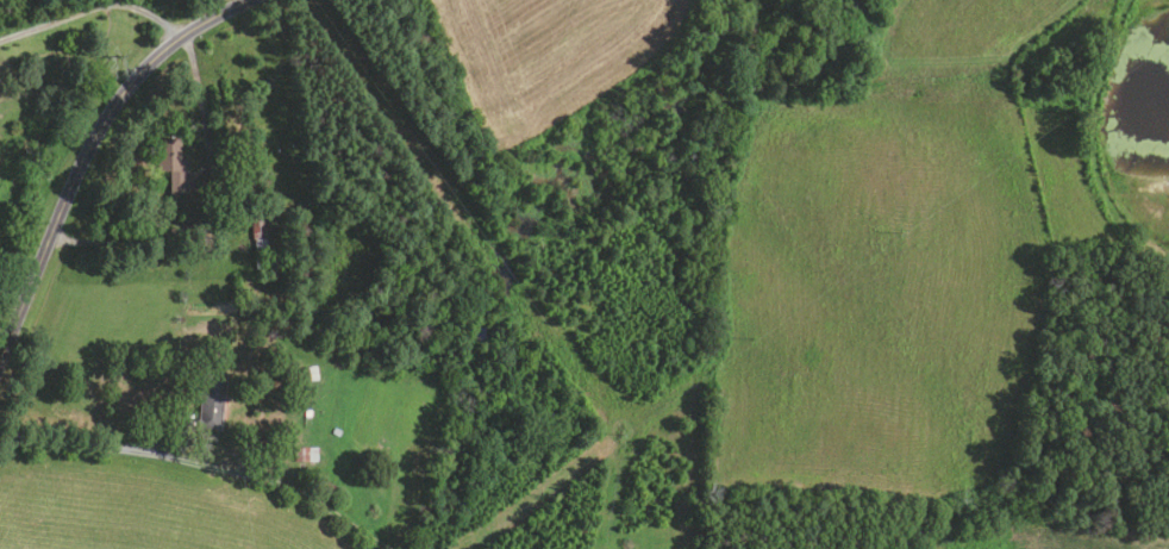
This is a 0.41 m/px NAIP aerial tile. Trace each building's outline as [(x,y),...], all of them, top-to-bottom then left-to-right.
[(168,193),(167,169),(157,169),(156,138),(180,137),(181,156),(185,156),(185,170),(196,170),(196,187),(186,187),(186,193),(168,193)] [(252,249),(249,210),(264,208),(264,212),(273,212),(275,247),(252,249)] [(271,255),(274,274),(255,276),(252,257),(271,255)] [(314,366),(315,379),(299,381),(296,368),(314,366)] [(219,431),(196,430),(199,397),(193,397),(194,388),(199,388),(200,372),(223,373),(219,431)] [(333,428),(339,431),(337,436),(331,432),(333,428)] [(292,461),(292,448),(315,447),(315,461),(292,461)] [(317,475),(338,491),(333,498),(312,482),(317,475)]
